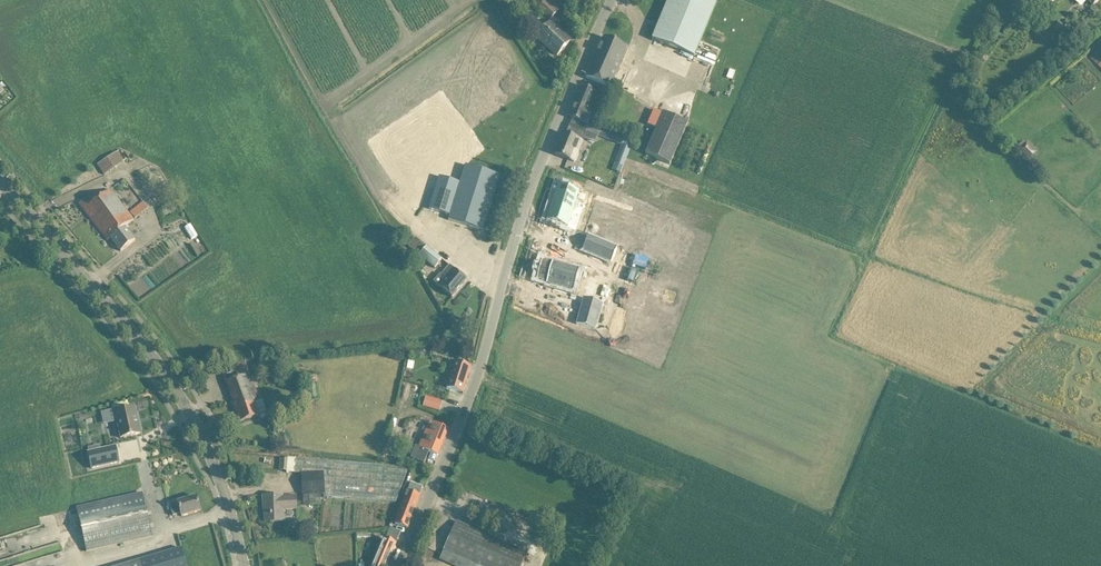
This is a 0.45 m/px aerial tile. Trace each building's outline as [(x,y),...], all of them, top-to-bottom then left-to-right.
[(652,40),(694,57),(717,0),(668,0),(652,40)] [(557,13),(544,2),(538,9),(550,21),(557,13)] [(550,24),(537,38),(557,56),(570,42),(550,24)] [(1057,34),(1057,38),(1058,41),(1061,43),(1064,43),(1067,42),(1069,39),(1070,36),(1069,33),(1066,31),(1063,30),(1059,32),(1057,34)] [(627,47),(614,42),(604,37),(586,78),(609,88),(627,47)] [(1098,66),(1100,63),(1100,53),(1099,52),(1092,60),(1098,66)] [(588,126),(592,127),(596,118),(591,116),(596,104),(596,101),(591,99),(594,92),(583,87),(570,118),(588,126)] [(804,113),(805,104),(795,102),(793,111),(804,113)] [(646,154),(671,165),(687,124),(662,113),(646,154)] [(563,134),(555,155),(565,159),(574,163),(574,162),(576,161),(579,154),(578,152),(582,142),(582,141),(586,131),(580,129),(569,125),(565,135),(563,134)] [(601,131),(592,127),(588,126),(586,131),(598,137),(601,131)] [(780,141),(794,143),(795,135),(780,134),(780,141)] [(622,146),(615,163),(624,167),(624,166),(626,162),(633,144),(624,141),(622,146)] [(123,163),(116,153),(97,165),(104,175),(123,163)] [(499,177),(488,173),(465,166),(459,185),(449,217),(448,221),(482,231),(499,177)] [(449,217),(459,185),(439,178),(429,210),(449,217)] [(560,190),(546,225),(571,235),(585,200),(560,190)] [(87,197),(79,204),(108,241),(110,239),(121,252),(129,245),(135,241),(125,227),(133,220),(129,214),(110,191),(97,201),(92,194),(87,197)] [(143,202),(130,212),(136,219),(149,209),(143,202)] [(192,224),(198,236),(205,233),(199,221),(192,224)] [(582,235),(577,250),(609,264),(615,249),(582,235)] [(415,238),(408,246),(419,256),(426,247),(415,238)] [(426,247),(419,256),(435,269),(442,260),(426,247)] [(532,258),(523,283),(561,298),(569,274),(532,258)] [(440,274),(433,282),(439,287),(444,291),(452,298),(466,281),(458,274),(449,267),(442,276),(440,274)] [(584,309),(577,327),(599,337),(607,319),(584,309)] [(455,363),(447,389),(462,394),(471,368),(460,364),(455,363)] [(234,372),(223,376),(240,423),(251,419),(259,416),(258,414),(266,411),(262,400),(259,401),(256,392),(246,367),(234,372)] [(456,404),(458,399),(455,398),(443,395),(441,400),(456,404)] [(426,397),(423,407),(440,412),(442,405),(437,403),(437,401),(426,397)] [(112,410),(101,413),(104,424),(113,422),(117,422),(121,439),(129,437),(140,434),(134,408),(124,411),(113,413),(112,410)] [(448,430),(438,426),(430,422),(419,447),(415,446),(410,459),(424,464),(428,452),(437,456),(448,430)] [(385,444),(382,459),(392,462),(395,446),(385,444)] [(89,453),(88,453),(91,469),(119,463),(116,447),(101,450),(89,453)] [(409,469),(296,459),(295,474),(301,474),(323,473),(324,494),(324,495),(324,497),(396,503),(409,469)] [(323,473),(301,474),(303,505),(322,504),(321,495),(324,495),(324,494),(323,473)] [(416,484),(426,486),(428,480),(417,478),(416,484)] [(45,499),(55,497),(51,482),(41,484),(45,499)] [(407,492),(395,524),(397,524),(407,529),(420,497),(419,497),(423,488),(410,483),(409,486),(407,492)] [(120,499),(77,508),(86,552),(141,539),(152,537),(142,493),(120,499)] [(283,496),(275,496),(264,497),(265,523),(284,522),(283,510),(296,510),(296,497),(283,498),(283,496)] [(177,503),(169,506),(173,517),(181,514),(181,517),(201,511),(196,497),(177,503)] [(466,527),(456,522),(444,550),(440,560),(453,565),(521,565),(527,554),(466,527)] [(401,533),(391,528),(390,528),(386,537),(397,542),(401,533)] [(59,540),(57,534),(52,536),(51,534),(39,537),(42,545),(59,540)] [(385,540),(384,540),(372,565),(386,565),(396,545),(385,540)] [(75,565),(69,547),(59,551),(65,565),(75,565)] [(171,552),(123,565),(187,565),(182,549),(171,552)]
